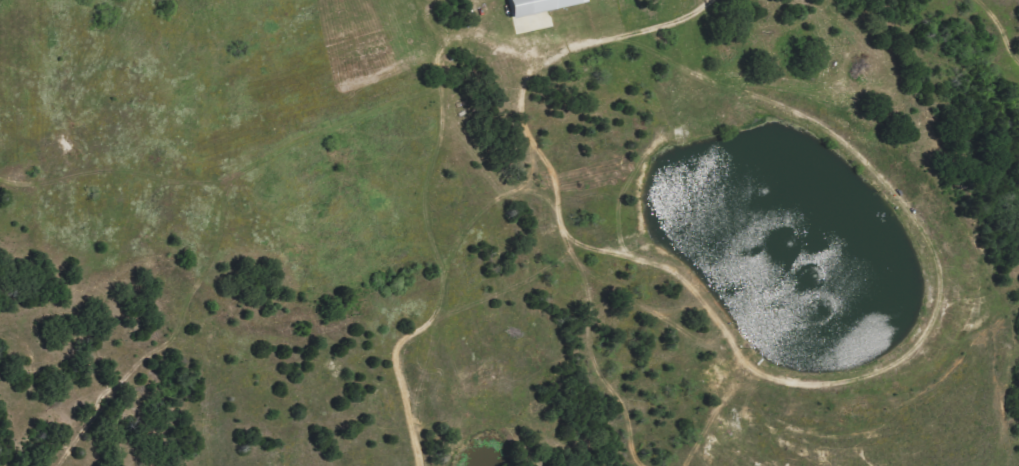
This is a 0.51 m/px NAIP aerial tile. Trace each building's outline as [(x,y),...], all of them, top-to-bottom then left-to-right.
[(590,0),(512,0),(515,17),(590,4),(590,0)]
